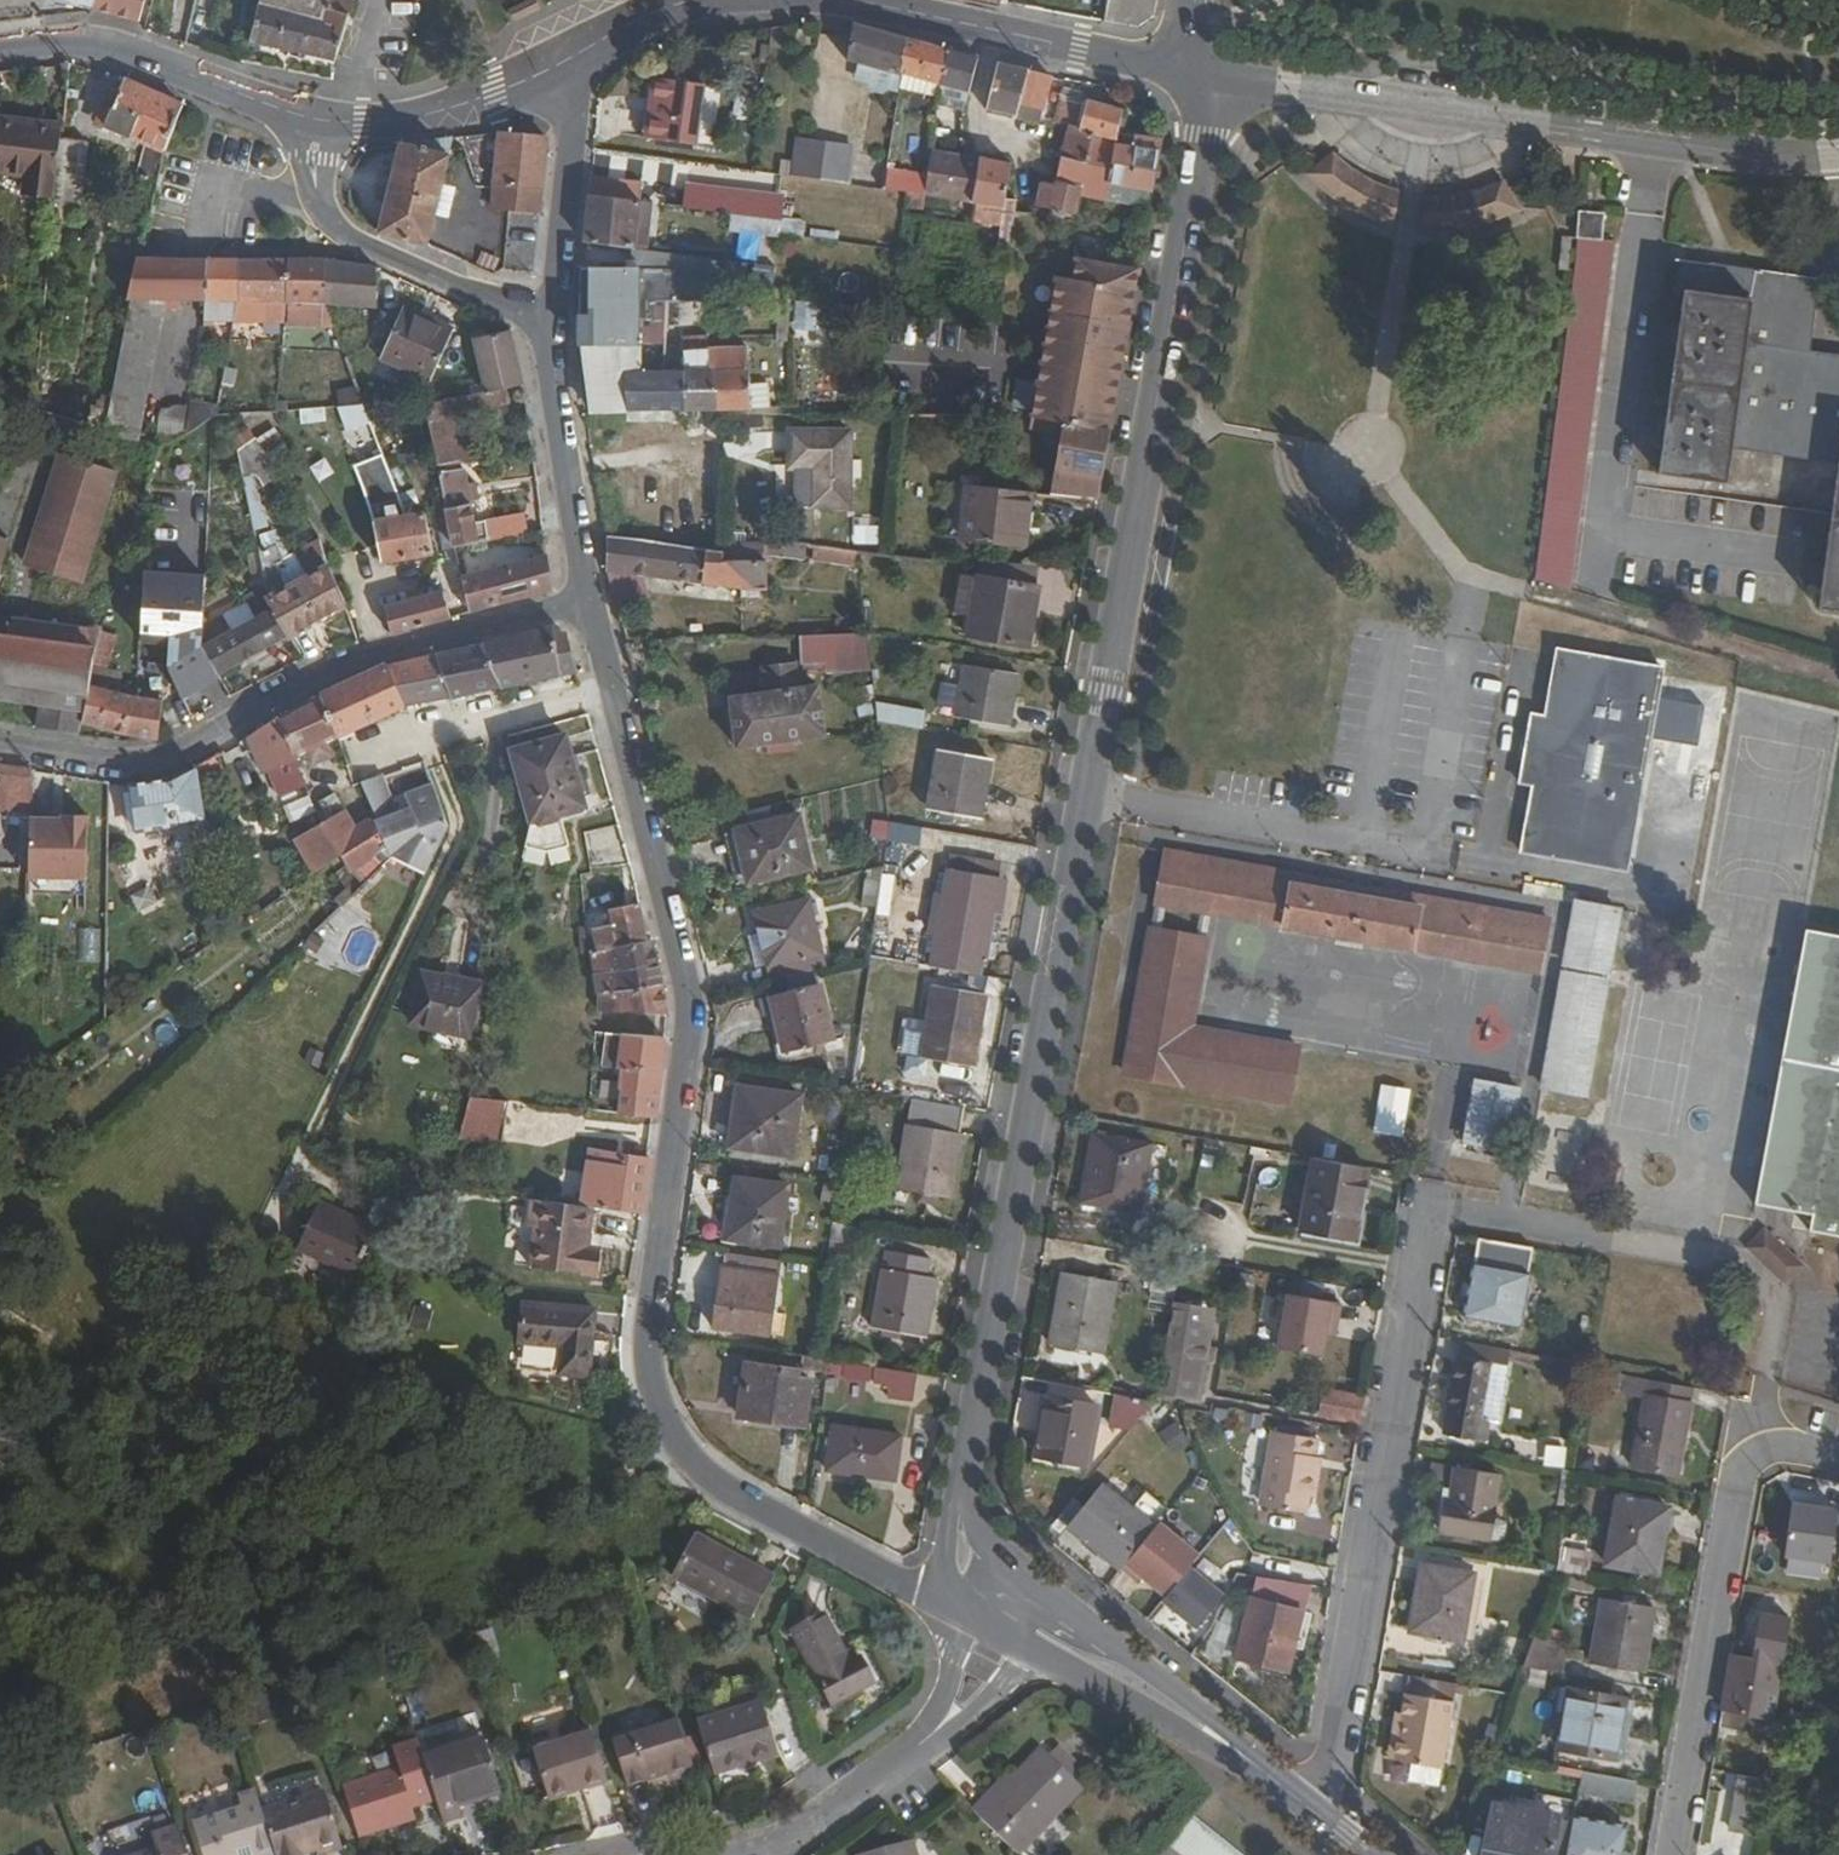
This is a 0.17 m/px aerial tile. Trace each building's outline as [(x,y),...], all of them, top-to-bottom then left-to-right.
[(142,15),(146,0),(83,0),(142,15)] [(248,35),(333,53),(348,0),(256,0),(248,35)] [(1102,17),(1134,22),(1151,13),(1154,0),(1105,0),(1102,17)] [(964,96),(976,52),(905,32),(866,20),(852,15),(845,54),(897,70),(898,68),(937,79),(936,88),(964,96)] [(1040,102),(1047,71),(996,57),(985,104),(1015,110),(1017,97),(1040,102)] [(702,79),(652,72),(649,94),(654,95),(652,108),(649,134),(694,140),(702,79)] [(184,104),(125,77),(100,130),(162,156),(184,104)] [(1060,151),(1054,175),(1079,180),(1076,189),(1102,196),(1106,178),(1150,186),(1158,135),(1113,126),(1118,104),(1083,95),(1077,123),(1066,122),(1060,151)] [(640,132),(649,134),(652,108),(643,107),(640,132)] [(0,114),(0,168),(27,171),(25,189),(54,193),(62,121),(0,114)] [(544,130),(501,128),(494,201),(539,205),(541,181),(539,180),(544,130)] [(452,131),(400,136),(379,227),(380,227),(426,249),(452,131)] [(924,175),(922,192),(972,199),(1001,204),(1008,159),(965,151),(967,140),(944,136),(942,151),(927,149),(924,175)] [(820,139),(815,177),(832,179),(883,186),(885,170),(885,167),(834,159),(836,141),(820,139)] [(1386,225),(1393,189),(1368,180),(1343,164),(1327,142),(1297,168),(1327,200),(1361,218),(1386,225)] [(885,170),(883,186),(922,192),(924,175),(885,170)] [(589,172),(587,189),(639,196),(641,179),(589,172)] [(1418,193),(1412,230),(1447,232),(1482,224),(1513,211),(1498,174),(1476,185),(1447,193),(1418,193)] [(1079,180),(1054,175),(1053,181),(1037,178),(1033,200),(1072,209),(1076,189),(1079,180)] [(639,196),(587,189),(583,237),(634,243),(639,196)] [(1031,209),(1014,206),(1009,239),(1026,242),(1028,229),(1056,265),(1060,246),(1031,209)] [(1561,234),(1521,579),(1557,584),(1598,235),(1586,234),(1588,210),(1564,207),(1561,234)] [(736,233),(732,256),(767,260),(770,237),(736,233)] [(531,263),(532,236),(507,235),(506,262),(531,263)] [(207,255),(139,253),(129,296),(206,298),(207,255)] [(1137,268),(1075,254),(1071,274),(1054,271),(1036,380),(1017,376),(1012,402),(1031,405),(1028,423),(1060,429),(1048,490),(1098,496),(1137,268)] [(237,297),(239,255),(211,255),(207,255),(206,298),(206,299),(205,322),(234,323),(234,318),(237,297)] [(290,255),(239,255),(237,297),(289,298),(290,255)] [(323,255),(290,255),(289,298),(326,299),(323,255)] [(327,255),(323,255),(326,299),(379,304),(375,263),(327,255)] [(1778,347),(1788,273),(1667,258),(1664,286),(1669,287),(1664,325),(1659,325),(1657,342),(1661,343),(1652,415),(1647,414),(1645,432),(1650,433),(1645,471),(1716,480),(1720,445),(1826,458),(1807,610),(1838,614),(1838,354),(1795,349),(1778,347)] [(582,262),(579,294),(635,296),(646,296),(665,296),(682,296),(702,296),(717,296),(716,271),(675,272),(675,265),(582,262)] [(1805,275),(1788,273),(1778,347),(1795,349),(1805,275)] [(635,296),(579,294),(577,337),(577,340),(579,340),(602,341),(634,343),(635,296)] [(682,296),(665,296),(664,316),(663,329),(663,337),(682,337),(682,331),(682,296)] [(162,313),(126,306),(101,425),(137,432),(162,313)] [(453,330),(405,308),(383,358),(431,380),(453,330)] [(663,329),(664,316),(655,316),(654,329),(663,329)] [(473,335),(486,388),(524,381),(523,380),(512,328),(473,335)] [(602,341),(579,340),(584,406),(629,406),(688,406),(715,406),(750,406),(746,342),(721,343),(720,331),(707,331),(709,366),(662,366),(662,370),(601,368),(602,341)] [(662,366),(662,344),(634,343),(602,341),(601,368),(662,370),(662,366)] [(491,409),(486,388),(426,400),(439,460),(478,458),(534,449),(530,427),(471,435),(473,448),(465,449),(463,427),(469,427),(466,413),(491,409)] [(364,401),(339,403),(344,422),(369,414),(364,401)] [(299,426),(326,422),(324,406),(297,410),(299,426)] [(851,427),(791,423),(789,461),(796,461),(814,462),(811,501),(846,503),(851,427)] [(471,435),(469,427),(463,427),(465,449),(473,448),(471,435)] [(257,432),(246,438),(302,524),(314,519),(257,432)] [(61,448),(34,542),(87,558),(114,463),(61,448)] [(382,493),(385,514),(394,513),(384,456),(354,461),(360,497),(382,493)] [(811,501),(814,462),(796,461),(794,496),(797,501),(809,502),(811,501)] [(474,517),(463,466),(442,470),(456,541),(466,540),(502,533),(499,519),(484,521),(482,515),(474,517)] [(1002,485),(1004,470),(990,468),(988,482),(967,480),(960,533),(1022,541),(1029,487),(1002,485)] [(248,531),(262,530),(256,477),(243,478),(248,531)] [(423,510),(406,512),(375,517),(383,558),(433,549),(423,510)] [(258,536),(267,558),(281,552),(273,530),(258,536)] [(722,548),(608,531),(608,564),(615,597),(624,595),(618,568),(676,575),(740,584),(740,587),(766,588),(766,559),(766,542),(723,541),(722,548)] [(9,535),(0,532),(0,567),(9,535)] [(471,570),(466,540),(456,541),(456,544),(469,608),(551,586),(547,551),(471,570)] [(1043,561),(982,557),(968,633),(1029,643),(1043,561)] [(274,602),(290,631),(347,600),(348,599),(333,568),(329,568),(328,564),(271,593),(274,602)] [(205,580),(145,576),(140,644),(200,648),(205,580)] [(386,606),(391,630),(450,613),(443,589),(424,594),(422,586),(413,588),(410,600),(386,606)] [(204,640),(220,669),(290,631),(274,602),(263,608),(256,595),(233,608),(240,620),(204,640)] [(39,703),(36,725),(79,731),(82,720),(90,682),(98,625),(61,620),(54,618),(15,613),(12,632),(0,630),(0,696),(39,703)] [(503,684),(535,677),(575,668),(570,649),(566,633),(564,631),(560,628),(555,626),(552,625),(549,625),(545,626),(540,627),(522,630),(491,638),(483,639),(503,684)] [(870,657),(868,632),(803,636),(805,662),(870,657)] [(452,694),(476,689),(503,684),(483,639),(449,646),(437,649),(452,694)] [(1631,867),(1671,664),(1567,645),(1554,712),(1536,708),(1522,779),(1540,782),(1527,847),(1631,867)] [(406,704),(452,694),(437,649),(419,653),(401,658),(387,662),(405,705),(406,704)] [(338,734),(405,705),(387,662),(386,660),(372,667),(336,683),(319,691),(326,705),(338,734)] [(822,733),(816,681),(796,683),(793,662),(765,665),(768,688),(730,693),(736,741),(822,733)] [(966,666),(957,714),(1006,723),(1015,675),(966,666)] [(90,682),(82,720),(140,732),(161,734),(166,697),(90,682)] [(319,691),(281,713),(296,751),(309,747),(311,753),(328,747),(325,739),(338,734),(326,705),(319,691)] [(894,708),(892,723),(925,729),(928,714),(894,708)] [(281,713),(254,729),(263,751),(257,754),(262,765),(267,763),(278,791),(308,781),(296,751),(281,713)] [(566,730),(511,747),(533,811),(528,835),(555,845),(573,839),(564,807),(579,802),(573,783),(581,780),(566,730)] [(941,750),(930,808),(980,818),(991,759),(941,750)] [(172,774),(131,780),(137,828),(178,822),(179,814),(204,812),(199,782),(221,770),(214,753),(172,774)] [(378,814),(375,815),(390,854),(425,874),(449,824),(434,779),(409,787),(413,803),(397,808),(379,771),(360,775),(378,814)] [(375,815),(370,817),(355,824),(336,790),(320,797),(329,814),(324,817),(344,851),(351,865),(356,862),(368,878),(391,855),(390,854),(375,815)] [(799,811),(737,824),(748,877),(810,865),(799,811)] [(15,813),(5,813),(5,817),(0,822),(0,864),(13,865),(15,813)] [(85,815),(30,815),(30,877),(85,878),(85,815)] [(344,851),(324,817),(296,832),(317,870),(344,851)] [(921,827),(892,822),(889,837),(918,843),(921,827)] [(748,877),(737,824),(724,826),(735,880),(748,877)] [(1369,884),(1367,894),(1344,890),(1346,879),(1167,847),(1128,1071),(1294,1100),(1303,1047),(1195,1028),(1216,909),(1262,918),(1353,934),(1465,954),(1472,914),(1547,928),(1549,917),(1369,884)] [(979,958),(983,958),(996,877),(946,869),(933,950),(979,958)] [(899,872),(884,870),(874,936),(890,939),(899,872)] [(1369,884),(1346,879),(1344,890),(1367,894),(1369,884)] [(767,961),(770,975),(822,964),(807,895),(756,907),(760,929),(767,961)] [(1633,908),(1579,898),(1567,962),(1611,970),(1619,927),(1629,929),(1633,908)] [(593,925),(596,946),(648,939),(645,921),(640,900),(610,905),(613,922),(593,925)] [(1540,967),(1547,928),(1472,914),(1465,954),(1540,967)] [(755,963),(767,961),(760,929),(749,931),(755,963)] [(1838,1059),(1838,935),(1807,930),(1758,1151),(1818,1161),(1838,1059)] [(890,939),(874,936),(872,955),(904,960),(906,941),(890,939)] [(596,968),(659,960),(658,956),(655,941),(654,938),(648,939),(596,946),(593,947),(595,962),(596,968)] [(976,973),(979,958),(933,950),(931,965),(937,966),(938,966),(976,973)] [(599,989),(663,982),(662,973),(659,960),(596,968),(597,973),(598,982),(599,989)] [(471,1032),(483,980),(423,966),(411,1018),(471,1032)] [(976,973),(938,966),(922,1057),(971,1065),(987,975),(976,973)] [(1608,980),(1565,972),(1541,1098),(1585,1106),(1608,980)] [(818,980),(772,991),(784,1048),(831,1037),(818,980)] [(666,1010),(665,991),(663,982),(599,989),(599,990),(599,995),(600,1006),(666,1010)] [(665,1036),(622,1031),(619,1065),(623,1066),(619,1111),(656,1116),(663,1072),(665,1036)] [(1818,1161),(1758,1151),(1751,1198),(1810,1208),(1807,1226),(1838,1232),(1838,1059),(1818,1161)] [(623,1066),(619,1065),(611,1064),(607,1110),(619,1111),(623,1066)] [(1507,1146),(1518,1086),(1476,1078),(1465,1138),(1507,1146)] [(806,1089),(742,1081),(742,1084),(735,1135),(734,1140),(798,1149),(806,1089)] [(735,1135),(742,1084),(737,1084),(730,1134),(735,1135)] [(476,1094),(464,1132),(509,1135),(514,1098),(476,1094)] [(965,1106),(915,1097),(899,1186),(947,1195),(965,1106)] [(1152,1142),(1093,1132),(1081,1202),(1123,1209),(1121,1224),(1156,1230),(1159,1214),(1140,1211),(1152,1142)] [(1170,1145),(1152,1142),(1140,1211),(1159,1214),(1170,1145)] [(594,1146),(585,1201),(592,1202),(599,1203),(642,1209),(651,1155),(608,1148),(594,1146)] [(1367,1166),(1313,1157),(1301,1227),(1355,1236),(1367,1166)] [(790,1179),(737,1171),(729,1230),(781,1238),(790,1179)] [(590,1227),(592,1202),(585,1201),(524,1193),(519,1238),(535,1240),(533,1262),(594,1270),(595,1241),(589,1240),(590,1227)] [(376,1226),(318,1200),(299,1244),(357,1270),(376,1226)] [(599,1203),(592,1202),(590,1227),(598,1227),(599,1203)] [(867,1225),(833,1219),(830,1234),(865,1240),(867,1225)] [(1806,1265),(1765,1229),(1748,1248),(1789,1285),(1806,1265)] [(781,1254),(730,1246),(729,1261),(726,1260),(717,1319),(770,1327),(781,1254)] [(931,1255),(888,1247),(876,1324),(926,1332),(935,1274),(928,1273),(931,1255)] [(1473,1263),(1459,1343),(1506,1351),(1514,1353),(1528,1273),(1473,1263)] [(1118,1279),(1065,1269),(1052,1343),(1105,1353),(1118,1279)] [(438,1296),(423,1292),(418,1309),(433,1314),(438,1296)] [(1332,1302),(1286,1295),(1277,1350),(1323,1357),(1332,1302)] [(594,1305),(523,1299),(520,1340),(560,1343),(558,1370),(588,1373),(594,1305)] [(1212,1306),(1174,1300),(1159,1388),(1197,1394),(1212,1306)] [(1506,1351),(1459,1343),(1456,1362),(1488,1368),(1502,1370),(1506,1351)] [(797,1362),(748,1355),(740,1411),(804,1420),(810,1376),(796,1374),(797,1362)] [(919,1366),(879,1359),(877,1377),(892,1379),(890,1393),(914,1396),(919,1366)] [(1488,1368),(1456,1362),(1446,1415),(1449,1416),(1446,1435),(1483,1442),(1493,1388),(1485,1386),(1488,1368)] [(829,1363),(828,1375),(867,1377),(867,1365),(829,1363)] [(1684,1383),(1630,1373),(1627,1392),(1647,1396),(1634,1465),(1674,1472),(1688,1398),(1681,1397),(1684,1383)] [(1359,1393),(1328,1387),(1324,1412),(1355,1418),(1359,1393)] [(1101,1397),(1052,1389),(1048,1412),(1042,1447),(1090,1455),(1092,1455),(1101,1397)] [(1137,1429),(1142,1397),(1111,1392),(1106,1424),(1137,1429)] [(1042,1447),(1048,1412),(1041,1411),(1033,1460),(1088,1469),(1090,1455),(1042,1447)] [(903,1425),(833,1415),(827,1458),(897,1468),(903,1425)] [(1171,1450),(1187,1441),(1175,1420),(1159,1429),(1171,1450)] [(1319,1435),(1273,1427),(1262,1484),(1267,1485),(1264,1503),(1304,1510),(1307,1493),(1311,1493),(1316,1494),(1320,1472),(1313,1470),(1316,1456),(1319,1435)] [(1565,1458),(1567,1439),(1541,1437),(1540,1455),(1565,1458)] [(1313,1470),(1320,1472),(1322,1457),(1316,1456),(1313,1470)] [(1457,1486),(1460,1466),(1436,1462),(1432,1482),(1457,1486)] [(1503,1473),(1460,1466),(1457,1486),(1454,1502),(1446,1500),(1441,1530),(1493,1538),(1503,1473)] [(1072,1525),(1123,1567),(1157,1525),(1105,1484),(1072,1525)] [(1267,1485),(1262,1484),(1259,1502),(1264,1503),(1267,1485)] [(1781,1556),(1829,1560),(1834,1503),(1786,1498),(1781,1556)] [(1622,1499),(1610,1562),(1659,1570),(1669,1506),(1622,1499)] [(1157,1525),(1123,1567),(1161,1598),(1188,1566),(1197,1554),(1159,1523),(1157,1525)] [(697,1539),(675,1578),(748,1620),(773,1577),(732,1554),(729,1557),(697,1539)] [(1473,1573),(1413,1564),(1403,1627),(1462,1637),(1473,1573)] [(1161,1598),(1160,1602),(1195,1631),(1224,1595),(1188,1566),(1161,1598)] [(1289,1672),(1291,1662),(1301,1621),(1310,1582),(1293,1579),(1254,1573),(1234,1659),(1289,1672)] [(1603,1593),(1592,1660),(1642,1669),(1653,1602),(1603,1593)] [(827,1612),(794,1629),(832,1705),(874,1684),(861,1657),(852,1662),(827,1612)] [(1301,1621),(1291,1662),(1299,1663),(1308,1623),(1301,1621)] [(481,1656),(497,1651),(490,1628),(475,1632),(481,1656)] [(1561,1671),(1566,1641),(1532,1635),(1527,1665),(1561,1671)] [(1755,1635),(1748,1679),(1777,1686),(1785,1639),(1755,1635)] [(1389,1750),(1394,1757),(1442,1766),(1457,1682),(1409,1673),(1399,1732),(1392,1737),(1389,1750)] [(1727,1675),(1722,1704),(1773,1713),(1777,1686),(1748,1679),(1727,1675)] [(1569,1689),(1558,1746),(1622,1758),(1633,1701),(1569,1689)] [(773,1756),(757,1706),(701,1722),(717,1773),(773,1756)] [(697,1773),(681,1722),(617,1742),(630,1784),(651,1777),(670,1771),(673,1780),(697,1773)] [(610,1778),(595,1733),(534,1751),(549,1798),(610,1778)] [(967,1802),(1012,1844),(1076,1772),(1037,1737),(988,1793),(981,1786),(967,1802)] [(485,1739),(427,1757),(441,1802),(447,1820),(464,1815),(460,1803),(501,1790),(485,1739)] [(404,1771),(346,1788),(362,1839),(421,1820),(417,1808),(441,1802),(427,1757),(422,1742),(397,1749),(404,1771)] [(1577,1786),(1577,1789),(1631,1799),(1635,1776),(1581,1767),(1577,1786)] [(1763,1772),(1737,1768),(1728,1827),(1753,1830),(1763,1772)] [(670,1771),(651,1777),(654,1787),(673,1780),(670,1771)] [(265,1814),(277,1854),(307,1854),(319,1851),(320,1854),(333,1854),(346,1851),(329,1794),(265,1814)] [(262,1802),(205,1819),(216,1854),(277,1854),(265,1814),(262,1802)] [(1492,1802),(1483,1854),(1552,1854),(1559,1813),(1492,1802)] [(1187,1807),(1164,1836),(1188,1854),(1247,1854),(1187,1807)] [(1572,1814),(1565,1854),(1620,1854),(1626,1825),(1572,1814)] [(178,1829),(154,1836),(159,1854),(158,1854),(186,1854),(178,1829)] [(904,1841),(855,1854),(856,1854),(908,1854),(904,1841)]
